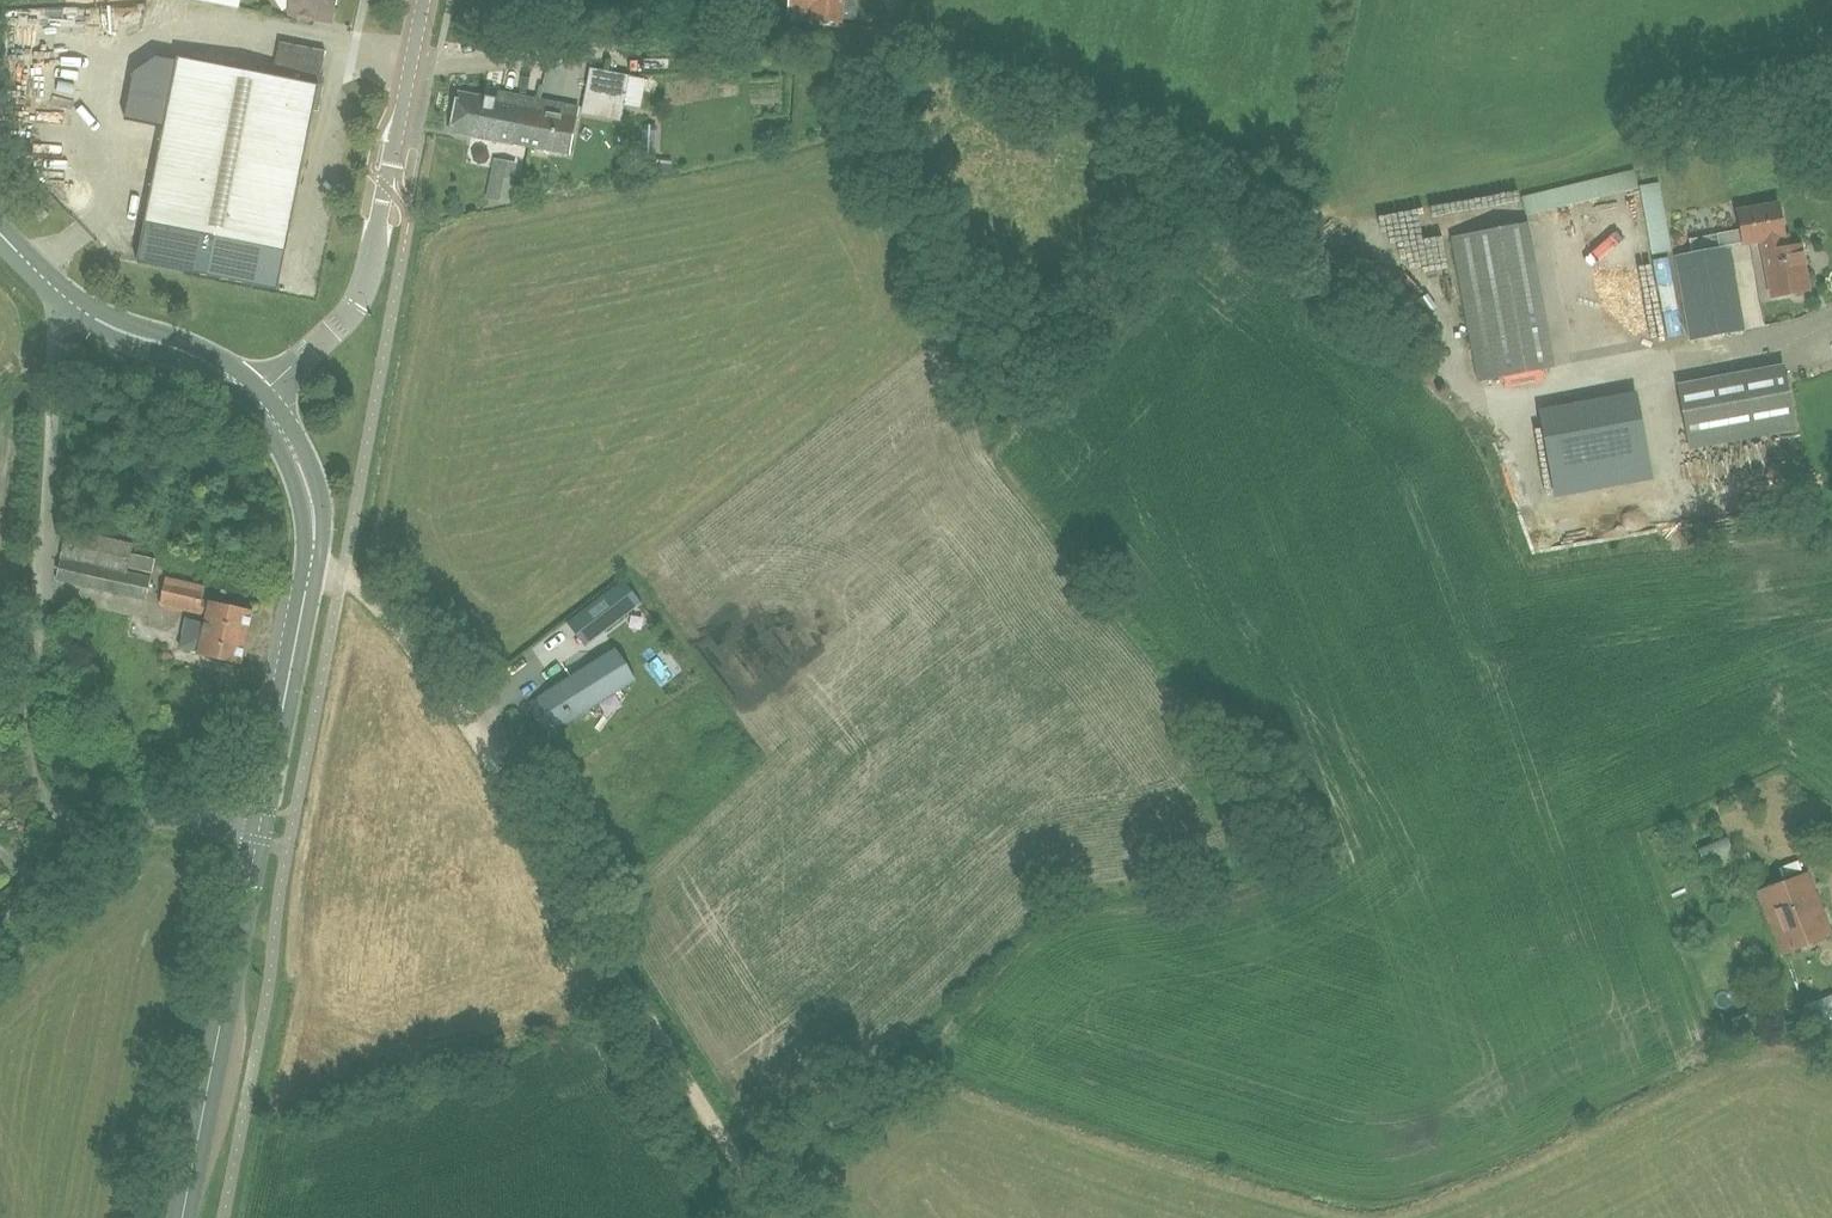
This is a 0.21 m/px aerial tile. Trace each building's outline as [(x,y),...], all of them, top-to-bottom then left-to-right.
[(240,9),(242,0),(199,0),(240,9)] [(313,19),(331,23),(336,0),(288,0),(292,6),(290,15),(296,16),(299,21),(310,23),(313,19)] [(790,15),(813,16),(812,23),(842,24),(842,21),(857,21),(857,0),(790,0),(790,15)] [(178,57),(171,92),(144,224),(285,252),(314,112),(318,112),(323,92),(324,87),(319,86),(326,52),(280,43),(273,77),(178,57)] [(631,73),(591,65),(582,112),(623,119),(631,73)] [(513,143),(522,97),(496,92),(494,100),(475,97),(475,95),(465,93),(464,95),(464,94),(458,97),(458,98),(455,97),(451,114),(455,114),(451,134),(512,146),(513,143)] [(569,154),(578,108),(522,97),(513,143),(569,154)] [(642,151),(655,151),(655,128),(644,128),(642,151)] [(521,164),(497,159),(490,201),(514,205),(521,164)] [(1534,222),(1644,194),(1639,173),(1529,200),(1534,222)] [(1646,190),(1658,258),(1676,255),(1664,187),(1646,190)] [(1555,365),(1529,224),(1456,237),(1482,379),(1555,365)] [(1729,245),(1675,257),(1691,340),(1745,330),(1729,245)] [(1630,338),(1628,317),(1619,318),(1618,311),(1587,315),(1591,344),(1630,338)] [(1682,389),(1695,449),(1798,426),(1784,367),(1682,389)] [(1606,434),(1664,428),(1658,379),(1601,385),(1606,434)] [(145,603),(155,560),(131,555),(134,546),(68,530),(55,581),(145,603)] [(242,665),(254,613),(203,602),(206,589),(167,581),(161,606),(209,617),(207,624),(188,620),(181,651),(242,665)] [(581,613),(599,637),(640,606),(622,582),(581,613)] [(555,733),(592,709),(620,692),(630,686),(633,683),(612,650),(609,652),(534,700),(555,733)] [(1831,935),(1806,873),(1758,893),(1783,955),(1831,935)]
